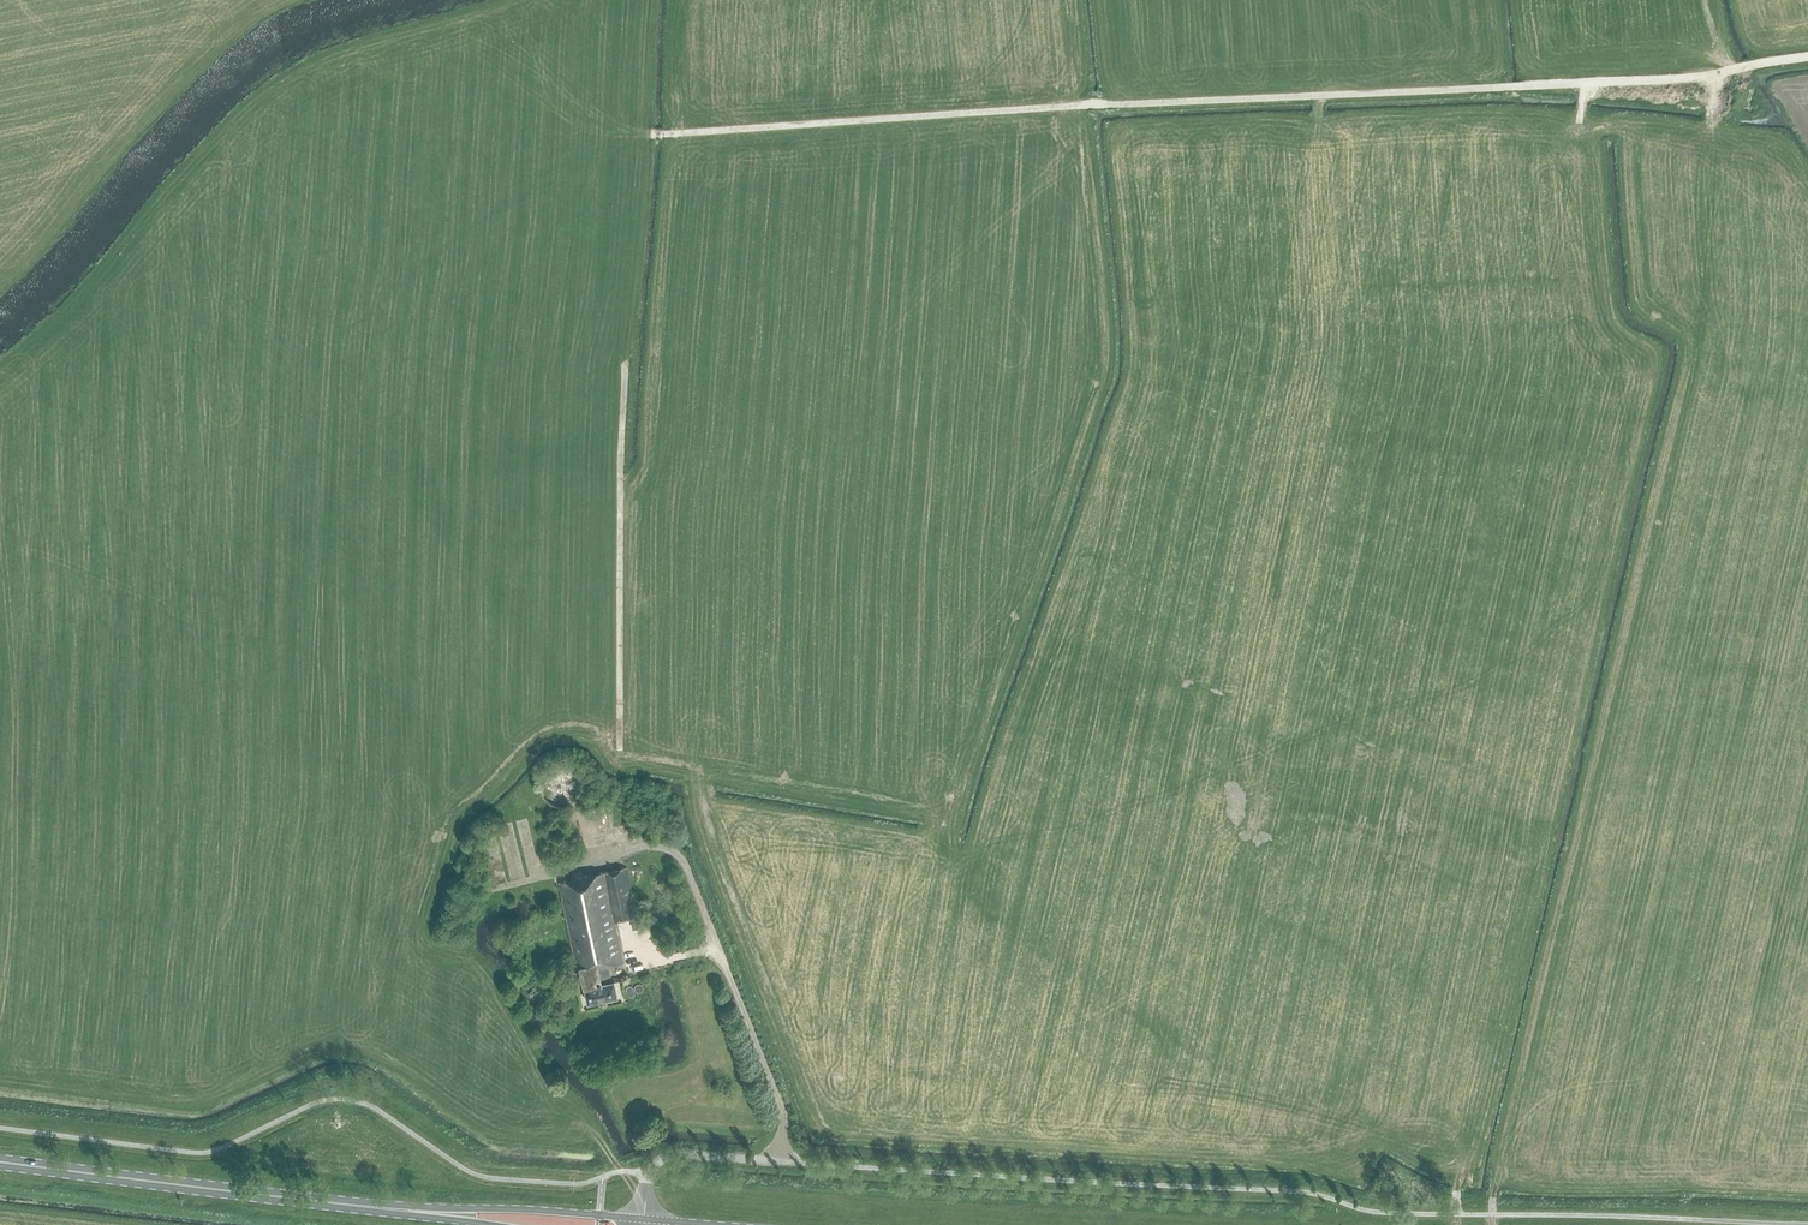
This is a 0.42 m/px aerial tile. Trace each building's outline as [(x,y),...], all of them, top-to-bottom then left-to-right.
[(615,921),(637,916),(627,867),(558,882),(574,961),(577,960),(578,966),(579,965),(584,987),(587,1002),(616,996),(614,986),(610,965),(623,963),(615,921)]
